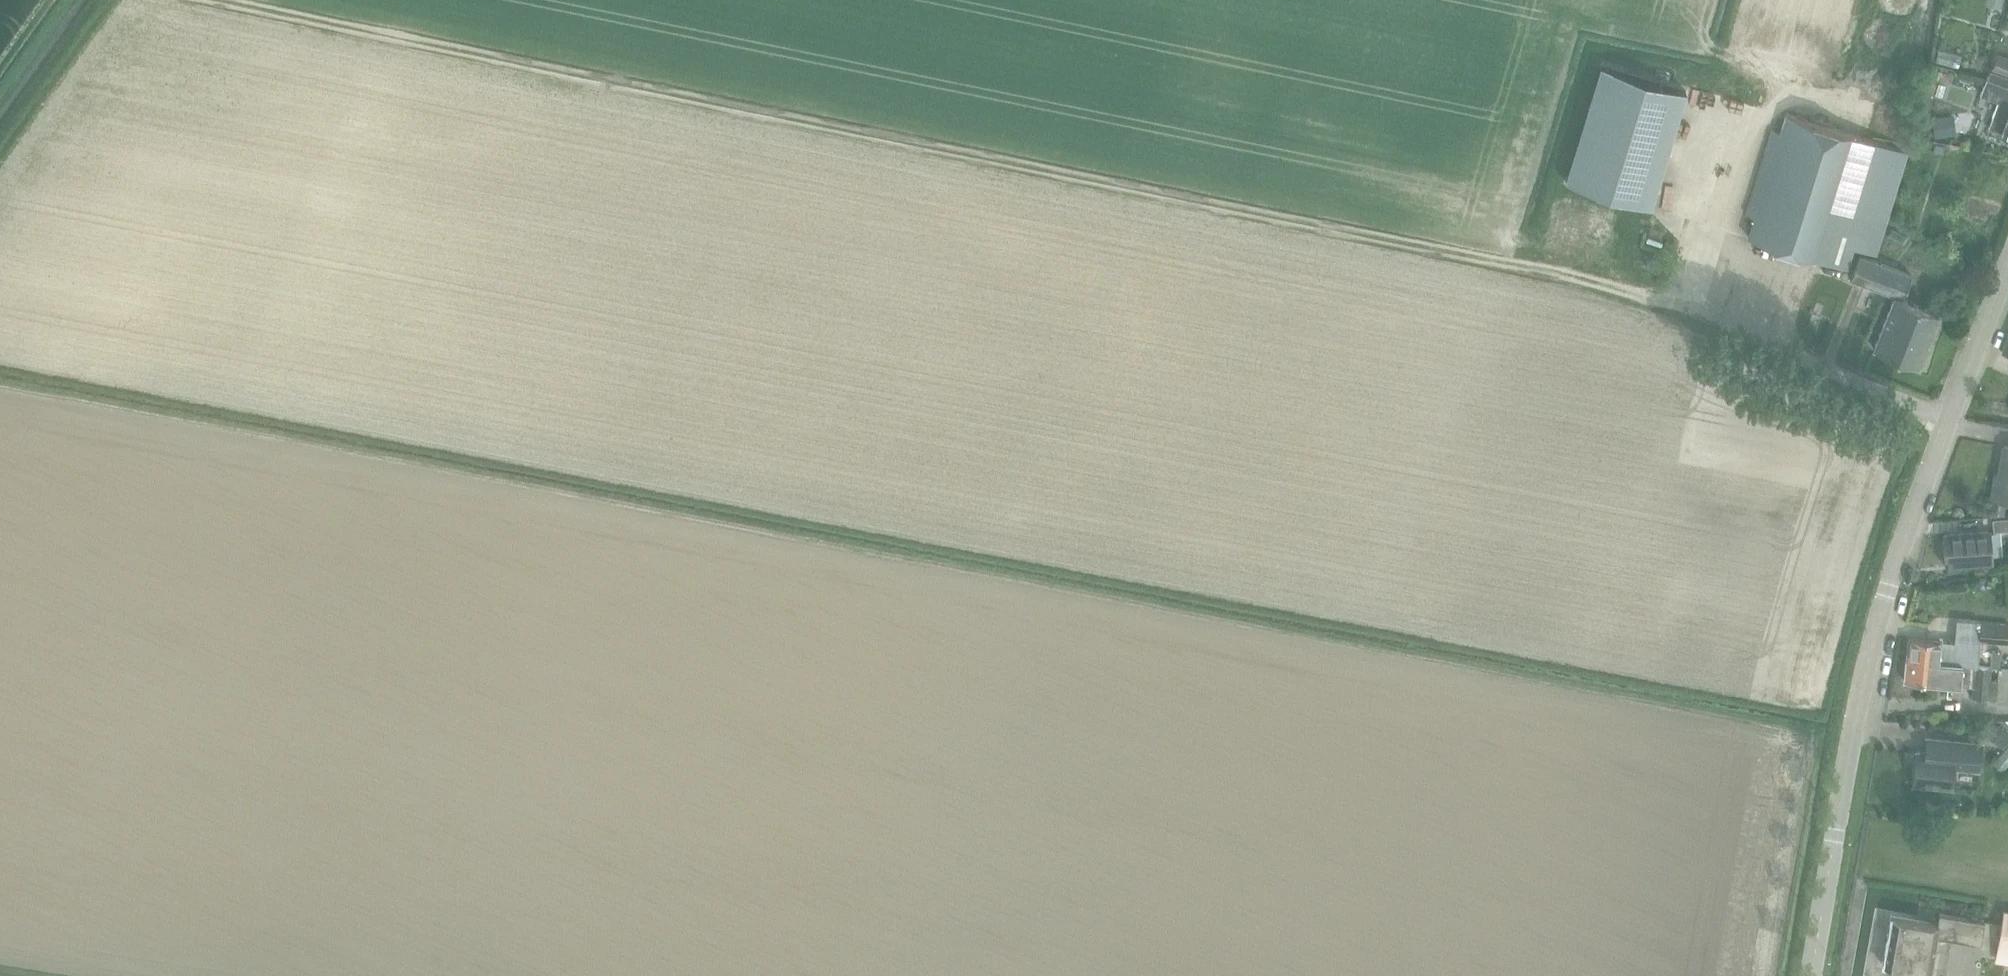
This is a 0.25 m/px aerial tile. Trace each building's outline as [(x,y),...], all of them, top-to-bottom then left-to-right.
[(2007,73),(2007,57),(1997,53),(1992,67),(2007,73)] [(1601,65),(1601,66),(1604,67),(1569,182),(1566,180),(1566,181),(1650,207),(1651,206),(1647,205),(1682,90),(1686,91),(1601,65)] [(2004,134),(2007,135),(2007,77),(1990,70),(1987,78),(1986,78),(1980,95),(1998,102),(1988,128),(2004,134)] [(1949,132),(1968,130),(1966,108),(1947,110),(1949,132)] [(1907,150),(1786,113),(1780,133),(1772,131),(1746,214),(1754,217),(1748,236),(1847,266),(1853,246),(1875,253),(1907,150)] [(1894,294),(1885,317),(1873,347),(1919,365),(1939,313),(1902,298),(1911,275),(1858,253),(1848,276),(1894,294)] [(2007,501),(2007,446),(2004,445),(1999,473),(1996,473),(1992,498),(2007,501)] [(1992,519),(1993,531),(2007,529),(2007,517),(1992,519)] [(1989,530),(1964,532),(1943,534),(1946,562),(1945,562),(1945,566),(1948,566),(1948,565),(1969,563),(1969,561),(1991,559),(1989,530)] [(1908,638),(1906,659),(1977,666),(1979,641),(1981,622),(1957,620),(1955,642),(1908,638)] [(1979,641),(2007,643),(2007,640),(2007,625),(1981,622),(1979,641)] [(1992,651),(1990,668),(1999,668),(2001,652),(1992,651)] [(1906,659),(1904,680),(1924,682),(1973,687),(1972,698),(1996,700),(1999,668),(1990,668),(1977,666),(1906,659)] [(1913,783),(1951,787),(1953,767),(1979,770),(1982,743),(1927,738),(1925,752),(1917,751),(1913,783)] [(2007,949),(2007,914),(2003,913),(1997,947),(2007,949)] [(1891,916),(1882,964),(1884,964),(1930,972),(1937,936),(1981,944),(1985,922),(1939,914),(1938,924),(1892,916),(1891,916)]
